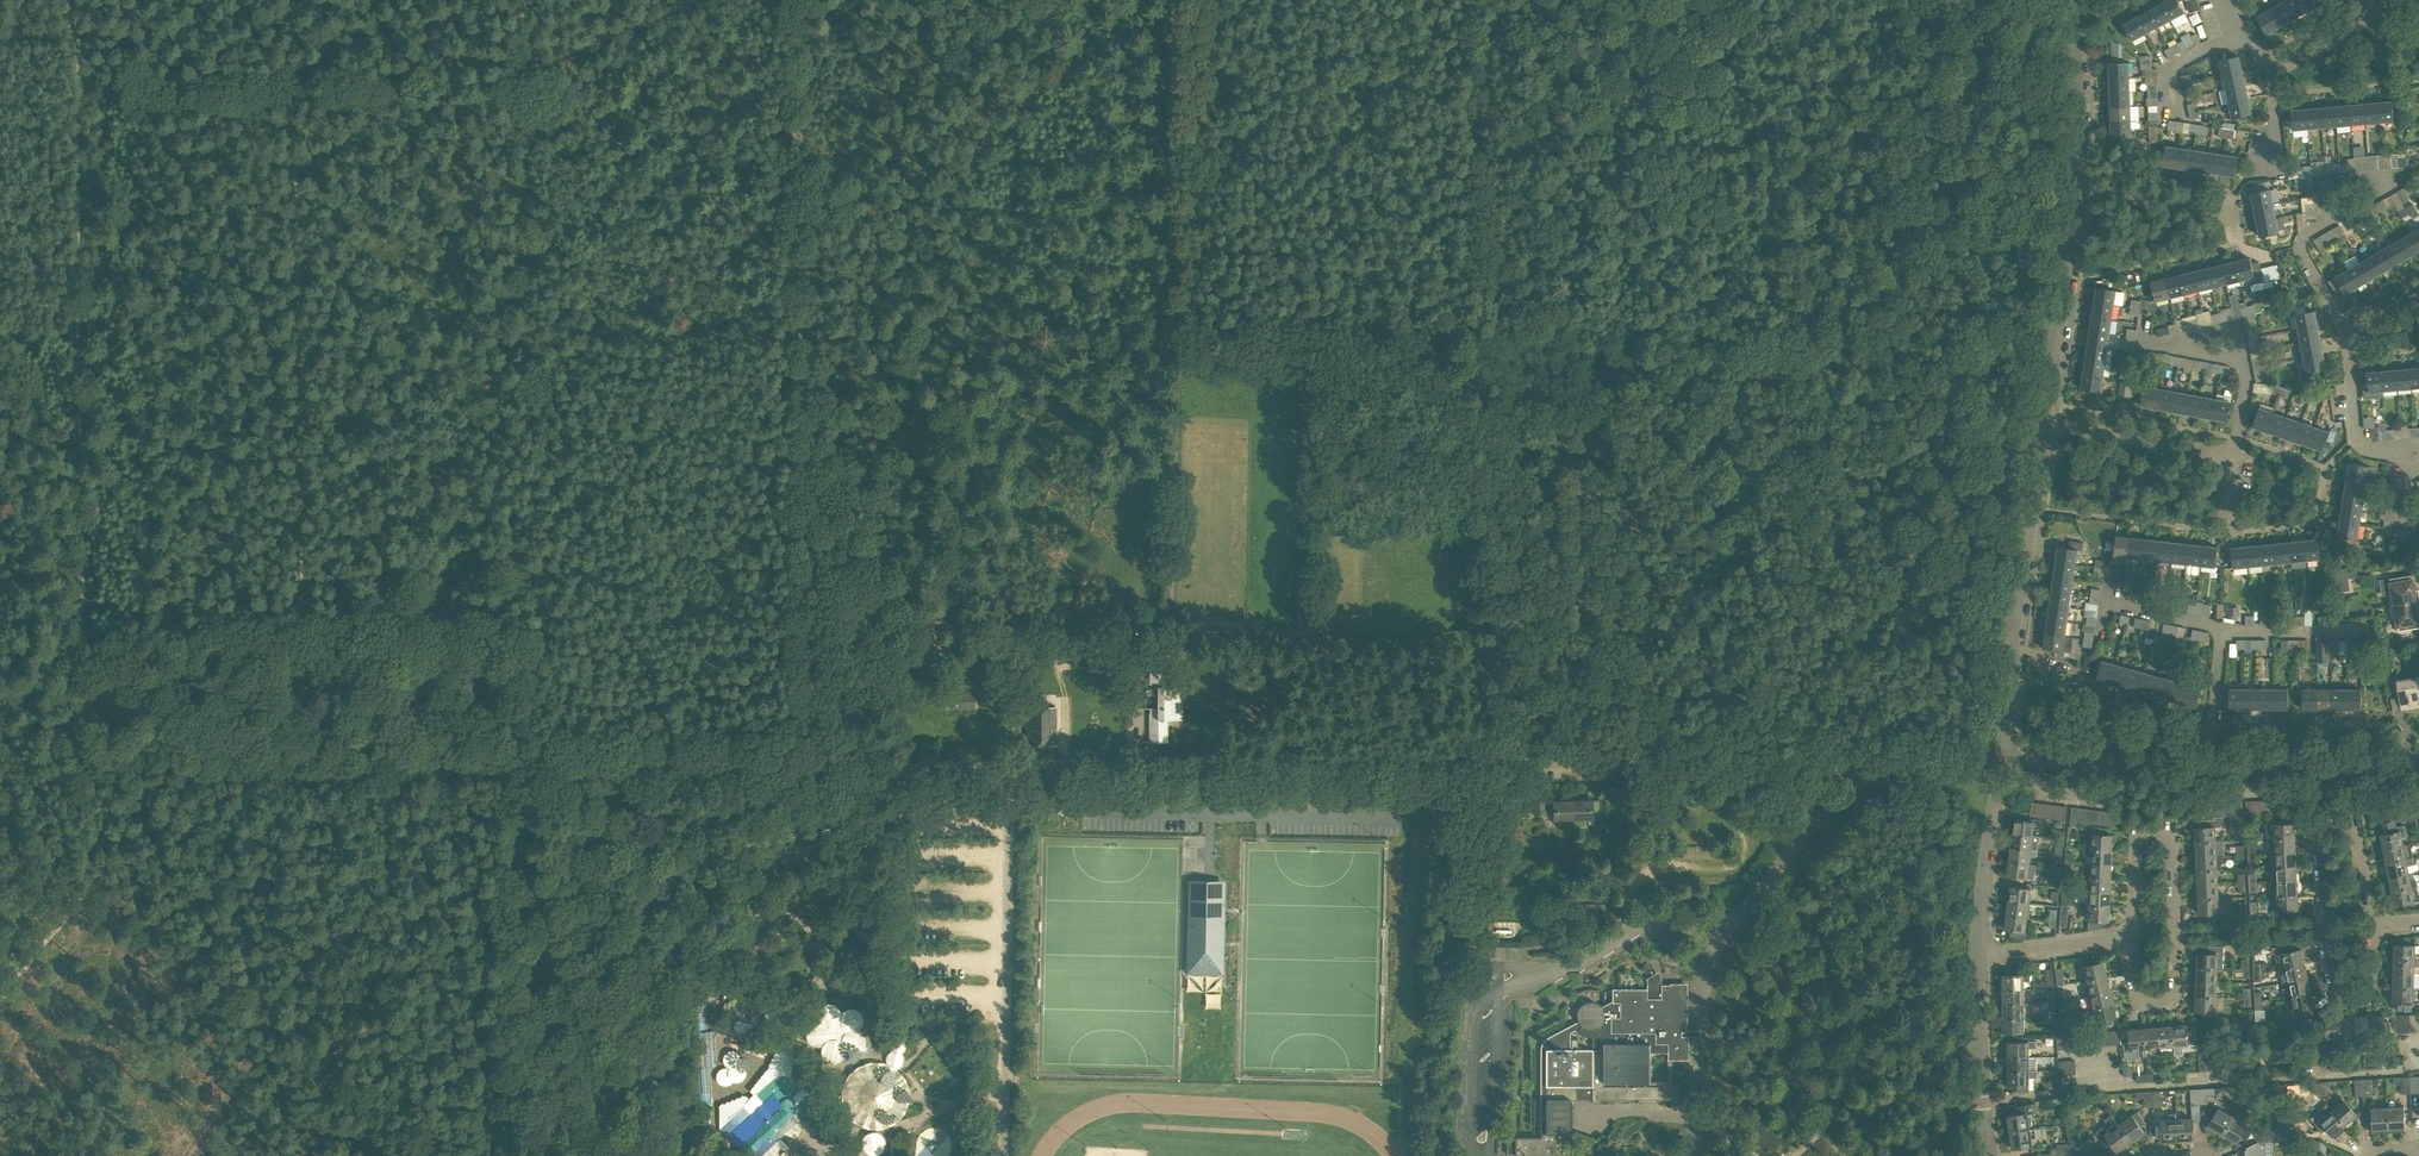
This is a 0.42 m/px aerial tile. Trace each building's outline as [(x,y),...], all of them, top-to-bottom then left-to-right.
[(2178,0),(2168,0),(2163,3),(2171,19),(2185,12),(2178,0)] [(2197,5),(2195,0),(2185,0),(2188,8),(2197,5)] [(2297,0),(2287,0),(2282,3),(2292,20),(2304,12),(2297,0)] [(2304,12),(2317,5),(2314,0),(2297,0),(2304,12)] [(2171,19),(2163,3),(2149,10),(2158,26),(2171,19)] [(2292,20),(2282,3),(2270,10),(2279,27),(2292,20)] [(2158,26),(2149,10),(2136,17),(2145,34),(2158,26)] [(2279,27),(2270,10),(2257,17),(2266,34),(2279,27)] [(2145,34),(2136,17),(2123,24),(2132,41),(2145,34)] [(2201,43),(2197,35),(2192,37),(2196,46),(2201,43)] [(2188,50),(2183,42),(2178,45),(2183,53),(2188,50)] [(2156,58),(2162,57),(2160,47),(2154,48),(2156,58)] [(2175,57),(2170,49),(2165,52),(2170,60),(2175,57)] [(2223,75),(2242,71),(2239,56),(2220,60),(2223,75)] [(2129,77),(2129,62),(2109,63),(2109,78),(2129,77)] [(2242,71),(2223,75),(2226,89),(2245,85),(2242,71)] [(2152,80),(2152,72),(2142,72),(2142,81),(2152,80)] [(2192,82),(2190,75),(2181,77),(2183,84),(2192,82)] [(2130,91),(2129,77),(2109,78),(2110,92),(2130,91)] [(2194,89),(2192,82),(2183,84),(2184,91),(2194,89)] [(2245,85),(2226,89),(2229,103),(2248,99),(2245,85)] [(2130,106),(2130,91),(2110,92),(2110,107),(2130,106)] [(2251,113),(2248,99),(2229,103),(2232,117),(2251,113)] [(2393,101),(2379,103),(2380,122),(2395,121),(2393,101)] [(2198,110),(2197,103),(2187,105),(2189,112),(2198,110)] [(2379,103),(2364,104),(2366,123),(2380,122),(2379,103)] [(2364,104),(2350,105),(2351,125),(2366,123),(2364,104)] [(2351,125),(2350,105),(2335,106),(2337,126),(2351,125)] [(2131,121),(2130,106),(2110,107),(2111,121),(2131,121)] [(2337,126),(2335,106),(2321,108),(2322,127),(2337,126)] [(2321,108),(2306,109),(2308,128),(2322,127),(2321,108)] [(2308,128),(2306,109),(2291,110),(2293,130),(2308,128)] [(2200,117),(2198,110),(2189,112),(2191,119),(2200,117)] [(2175,131),(2177,121),(2170,120),(2168,130),(2175,131)] [(2131,135),(2131,121),(2111,121),(2111,136),(2131,135)] [(2197,134),(2199,124),(2191,123),(2189,132),(2197,134)] [(2206,125),(2199,124),(2197,134),(2205,135),(2206,125)] [(2149,135),(2159,134),(2158,126),(2149,127),(2149,135)] [(2227,128),(2225,128),(2220,127),(2218,137),(2226,138),(2227,128)] [(2227,128),(2226,138),(2234,139),(2235,130),(2227,128)] [(2159,134),(2149,135),(2150,143),(2159,142),(2159,134)] [(2132,150),(2131,135),(2111,136),(2112,151),(2132,150)] [(2178,168),(2180,149),(2166,147),(2163,166),(2178,168)] [(2195,151),(2180,149),(2178,168),(2192,170),(2195,151)] [(2195,151),(2192,170),(2206,172),(2209,153),(2195,151)] [(2223,155),(2209,153),(2206,172),(2220,174),(2223,155)] [(2237,157),(2223,155),(2220,174),(2235,176),(2237,157)] [(2385,168),(2392,168),(2391,156),(2391,155),(2383,156),(2385,168)] [(2398,158),(2399,167),(2407,166),(2407,157),(2398,158)] [(2369,160),(2369,170),(2377,169),(2376,159),(2369,160)] [(2369,170),(2369,160),(2361,161),(2362,171),(2369,170)] [(2340,163),(2340,173),(2348,172),(2348,162),(2340,163)] [(2340,173),(2340,163),(2332,163),(2333,173),(2340,173)] [(2312,175),(2319,174),(2318,165),(2310,166),(2312,175)] [(2312,175),(2310,166),(2303,167),(2304,176),(2312,175)] [(2312,175),(2304,176),(2305,185),(2313,184),(2312,175)] [(2413,194),(2407,185),(2402,189),(2407,197),(2408,197),(2413,194)] [(2402,189),(2396,192),(2403,204),(2409,200),(2408,197),(2407,197),(2402,189)] [(2254,208),(2273,204),(2270,190),(2251,193),(2254,208)] [(2377,204),(2381,212),(2388,208),(2383,200),(2377,204)] [(2305,211),(2315,211),(2314,203),(2305,204),(2305,211)] [(2273,204),(2254,208),(2257,222),(2275,218),(2273,204)] [(2381,212),(2377,204),(2370,207),(2375,216),(2381,212)] [(2315,211),(2305,211),(2306,219),(2316,218),(2315,211)] [(2352,218),(2356,226),(2363,223),(2358,214),(2352,218)] [(2275,218),(2257,222),(2260,236),(2278,232),(2275,218)] [(2356,226),(2352,218),(2345,222),(2350,230),(2356,226)] [(2326,233),(2331,241),(2338,237),(2333,229),(2326,233)] [(2331,241),(2326,233),(2320,237),(2325,245),(2331,241)] [(2411,234),(2398,241),(2408,258),(2418,252),(2418,248),(2411,234)] [(2408,258),(2398,241),(2386,249),(2395,265),(2408,258)] [(2395,265),(2386,249),(2373,256),(2383,272),(2395,265)] [(2373,256),(2361,263),(2370,280),(2383,272),(2373,256)] [(2263,282),(2260,269),(2258,261),(2251,263),(2250,258),(2236,261),(2240,280),(2247,279),(2248,285),(2263,282)] [(2240,280),(2236,261),(2222,265),(2226,284),(2240,280)] [(2370,280),(2361,263),(2348,270),(2358,287),(2370,280)] [(2226,284),(2222,265),(2207,268),(2212,287),(2226,284)] [(2260,269),(2263,282),(2279,278),(2276,265),(2260,269)] [(2207,268),(2193,272),(2198,291),(2212,287),(2207,268)] [(2358,287),(2348,270),(2335,278),(2345,294),(2358,287)] [(2198,291),(2193,272),(2179,275),(2184,294),(2198,291)] [(2184,294),(2179,275),(2165,278),(2170,298),(2184,294)] [(2170,298),(2165,278),(2151,282),(2155,301),(2170,298)] [(2114,304),(2116,290),(2097,287),(2094,302),(2114,304)] [(2146,314),(2148,300),(2141,299),(2141,301),(2140,309),(2139,313),(2146,314)] [(2140,309),(2141,301),(2132,300),(2131,307),(2140,309)] [(2112,319),(2114,304),(2094,302),(2092,316),(2112,319)] [(2256,314),(2254,305),(2247,306),(2249,316),(2256,314)] [(2249,316),(2247,306),(2240,308),(2242,317),(2249,316)] [(2139,313),(2140,309),(2131,307),(2129,314),(2139,316),(2139,313)] [(2298,329),(2318,325),(2315,310),(2296,314),(2298,329)] [(2228,321),(2225,311),(2218,313),(2221,322),(2228,321)] [(2221,322),(2218,313),(2211,315),(2213,324),(2221,322)] [(2110,333),(2112,319),(2092,316),(2090,330),(2110,333)] [(2199,327),(2197,318),(2190,320),(2192,329),(2199,327)] [(2192,329),(2190,320),(2183,322),(2185,331),(2192,329)] [(2178,333),(2176,323),(2169,325),(2171,334),(2178,333)] [(2320,339),(2318,325),(2298,329),(2301,343),(2320,339)] [(2164,334),(2162,328),(2156,329),(2157,336),(2164,334)] [(2136,337),(2137,330),(2127,329),(2126,336),(2136,337)] [(2108,348),(2110,333),(2090,330),(2088,345),(2108,348)] [(2257,337),(2256,330),(2247,331),(2248,338),(2257,337)] [(2135,344),(2136,337),(2126,336),(2125,343),(2135,344)] [(2259,344),(2257,337),(2248,338),(2249,346),(2259,344)] [(2323,354),(2320,339),(2301,343),(2304,357),(2323,354)] [(2105,362),(2108,348),(2088,345),(2086,359),(2105,362)] [(2163,364),(2165,354),(2158,353),(2156,362),(2163,364)] [(2326,368),(2323,354),(2304,357),(2307,372),(2326,368)] [(2178,366),(2179,357),(2172,356),(2170,365),(2178,366)] [(2131,366),(2132,359),(2123,357),(2122,365),(2131,366)] [(2185,367),(2187,358),(2179,357),(2178,366),(2185,367)] [(2195,360),(2187,358),(2185,367),(2184,370),(2192,371),(2192,369),(2194,369),(2195,360)] [(2263,365),(2261,358),(2252,360),(2253,367),(2263,365)] [(2103,377),(2105,362),(2086,359),(2084,374),(2103,377)] [(2206,371),(2208,362),(2201,361),(2199,370),(2206,371)] [(2220,374),(2222,365),(2215,363),(2213,373),(2220,374)] [(2228,375),(2230,366),(2222,365),(2220,374),(2228,375)] [(2264,372),(2263,365),(2253,367),(2255,374),(2264,372)] [(2410,369),(2412,388),(2418,388),(2418,368),(2410,369)] [(2412,388),(2410,369),(2396,370),(2397,390),(2412,388)] [(2397,390),(2396,370),(2381,372),(2383,391),(2397,390)] [(2129,380),(2130,373),(2121,372),(2120,379),(2129,380)] [(2383,391),(2381,372),(2366,373),(2368,392),(2383,391)] [(2101,391),(2103,377),(2084,374),(2082,389),(2101,391)] [(2135,396),(2136,384),(2124,382),(2121,381),(2120,394),(2129,395),(2135,396)] [(2279,396),(2282,387),(2275,384),(2271,393),(2279,396)] [(2155,408),(2159,389),(2144,386),(2141,405),(2155,408)] [(2289,389),(2282,387),(2279,396),(2286,398),(2289,389)] [(2338,397),(2336,387),(2329,389),(2331,398),(2338,397)] [(2169,411),(2173,391),(2159,389),(2155,408),(2169,411)] [(2331,398),(2329,389),(2322,390),(2324,399),(2331,398)] [(2324,399),(2322,390),(2315,391),(2317,401),(2324,399)] [(2184,413),(2187,394),(2173,391),(2169,411),(2184,413)] [(2300,394),(2302,403),(2310,402),(2308,392),(2300,394)] [(2198,416),(2202,396),(2187,394),(2184,413),(2198,416)] [(2212,419),(2216,399),(2202,396),(2198,416),(2212,419)] [(2227,421),(2231,402),(2216,399),(2212,419),(2227,421)] [(2267,431),(2273,413),(2259,408),(2253,427),(2267,431)] [(2281,436),(2287,417),(2273,413),(2267,431),(2281,436)] [(2294,441),(2301,422),(2287,417),(2281,436),(2294,441)] [(2308,446),(2315,427),(2301,422),(2294,441),(2308,446)] [(2322,450),(2329,432),(2315,427),(2308,446),(2322,450)] [(2416,437),(2415,428),(2408,428),(2409,438),(2416,437)] [(2387,440),(2386,430),(2379,431),(2380,440),(2387,440)] [(2394,439),(2394,430),(2386,430),(2387,440),(2394,439)] [(2328,452),(2331,444),(2325,442),(2323,450),(2328,452)] [(2367,481),(2369,466),(2349,463),(2347,478),(2367,481)] [(2400,486),(2401,479),(2391,477),(2390,485),(2400,486)] [(2364,495),(2367,481),(2347,478),(2345,492),(2364,495)] [(2398,493),(2400,486),(2390,485),(2389,492),(2398,493)] [(2362,510),(2364,495),(2345,492),(2342,507),(2362,510)] [(2395,515),(2396,508),(2387,506),(2386,513),(2395,515)] [(2360,524),(2362,510),(2342,507),(2340,521),(2360,524)] [(2392,529),(2394,522),(2384,520),(2383,527),(2392,529)] [(2357,539),(2360,524),(2340,521),(2338,536),(2357,539)] [(2392,529),(2383,527),(2382,535),(2391,537),(2392,529)] [(2407,546),(2409,532),(2400,530),(2397,544),(2407,546)] [(2129,558),(2131,538),(2116,537),(2114,556),(2129,558)] [(2145,540),(2131,538),(2129,558),(2143,559),(2145,540)] [(2145,540),(2143,559),(2157,561),(2159,541),(2145,540)] [(2318,540),(2303,541),(2305,560),(2320,559),(2318,540)] [(2058,548),(2056,562),(2075,565),(2077,551),(2082,551),(2083,543),(2070,541),(2069,549),(2058,548)] [(2159,541),(2157,561),(2171,562),(2174,543),(2159,541)] [(2305,560),(2303,541),(2289,543),(2291,562),(2305,560)] [(2188,544),(2174,543),(2171,562),(2186,564),(2188,544)] [(2289,543),(2275,544),(2277,563),(2291,562),(2289,543)] [(2188,544),(2186,564),(2200,565),(2202,546),(2188,544)] [(2277,563),(2275,544),(2261,546),(2263,565),(2277,563)] [(2397,546),(2390,545),(2388,554),(2395,555),(2397,546)] [(2202,546),(2200,565),(2215,567),(2217,548),(2202,546)] [(2261,546),(2246,547),(2248,566),(2263,565),(2261,546)] [(2248,566),(2246,547),(2232,549),(2234,568),(2248,566)] [(2399,556),(2407,557),(2408,548),(2400,547),(2399,556)] [(2104,566),(2105,561),(2096,560),(2095,567),(2104,568),(2104,566)] [(2075,565),(2056,562),(2054,577),(2073,579),(2075,565)] [(2114,565),(2113,574),(2122,576),(2123,567),(2114,565)] [(2112,577),(2113,567),(2104,566),(2104,568),(2103,575),(2112,577)] [(2103,575),(2104,568),(2095,567),(2094,574),(2103,575)] [(2336,570),(2337,579),(2348,578),(2357,576),(2356,567),(2336,570)] [(2384,574),(2376,576),(2379,590),(2387,588),(2384,574)] [(2418,601),(2418,593),(2416,593),(2413,575),(2389,579),(2392,597),(2389,598),(2390,606),(2418,601)] [(2073,579),(2054,577),(2052,591),(2071,594),(2073,579)] [(2100,597),(2101,590),(2091,588),(2090,596),(2100,597)] [(2071,594),(2052,591),(2050,605),(2069,608),(2071,594)] [(2137,603),(2139,594),(2132,593),(2130,602),(2137,603)] [(2144,605),(2146,595),(2139,594),(2137,603),(2144,605)] [(2099,604),(2100,597),(2090,596),(2089,603),(2099,604)] [(2166,609),(2168,600),(2160,598),(2159,608),(2166,609)] [(2173,611),(2175,601),(2168,600),(2166,609),(2173,611)] [(2390,606),(2391,613),(2395,613),(2398,631),(2418,628),(2418,614),(2418,609),(2418,601),(2390,606)] [(2194,615),(2196,606),(2189,604),(2187,613),(2194,615)] [(2050,605),(2047,619),(2067,622),(2069,608),(2050,605)] [(2203,607),(2196,606),(2194,615),(2201,616),(2203,607)] [(2239,607),(2229,607),(2229,616),(2239,616),(2239,607)] [(2127,625),(2129,616),(2122,615),(2120,624),(2127,625)] [(2095,626),(2097,619),(2087,617),(2086,624),(2095,626)] [(2141,628),(2143,619),(2136,618),(2134,627),(2141,628)] [(2067,622),(2047,619),(2045,633),(2065,636),(2067,622)] [(2148,630),(2150,621),(2143,619),(2141,628),(2148,630)] [(2170,634),(2172,625),(2165,623),(2163,633),(2170,634)] [(2177,636),(2179,626),(2172,625),(2170,634),(2177,636)] [(2198,640),(2200,631),(2193,629),(2191,639),(2198,640)] [(2205,641),(2207,632),(2200,631),(2198,640),(2205,641)] [(2093,640),(2094,633),(2085,632),(2084,639),(2093,640)] [(2065,636),(2045,633),(2043,648),(2062,651),(2065,636)] [(2092,647),(2093,640),(2084,639),(2083,646),(2092,647)] [(2329,661),(2329,650),(2330,650),(2330,640),(2317,640),(2317,661),(2329,661)] [(2339,650),(2339,640),(2330,640),(2330,650),(2339,650)] [(1107,658),(1095,656),(1089,656),(1088,668),(1107,669),(1107,658)] [(1150,672),(1149,685),(1166,685),(1166,671),(1161,672),(1161,658),(1150,658),(1150,663),(1152,663),(1152,671),(1150,672)] [(2084,669),(2091,671),(2093,659),(2087,658),(2084,669)] [(2111,684),(2116,665),(2102,661),(2097,680),(2111,684)] [(2130,669),(2116,665),(2111,684),(2125,688),(2130,669)] [(2130,669),(2125,688),(2139,692),(2144,673),(2130,669)] [(2144,673),(2139,692),(2153,695),(2158,677),(2144,673)] [(2158,677),(2153,695),(2167,699),(2172,681),(2158,677)] [(2393,711),(2394,714),(2403,712),(2402,709),(2418,706),(2418,699),(2418,692),(2418,678),(2398,682),(2401,698),(2391,700),(2393,711)] [(2172,681),(2167,699),(2181,703),(2186,684),(2172,681)] [(2200,688),(2186,684),(2181,703),(2195,707),(2200,688)] [(1182,719),(1182,717),(1182,687),(1159,687),(1159,708),(1152,708),(1152,713),(1150,713),(1150,742),(1167,742),(1168,719),(1182,719)] [(2245,709),(2245,690),(2230,690),(2230,709),(2245,709)] [(2259,690),(2245,690),(2245,709),(2259,709),(2259,690)] [(2273,690),(2259,690),(2259,709),(2273,709),(2273,690)] [(2287,690),(2273,690),(2273,709),(2287,709),(2287,690)] [(2318,710),(2318,690),(2303,690),(2303,710),(2318,710)] [(2332,710),(2332,690),(2318,690),(2318,710),(2332,710)] [(2346,710),(2346,690),(2332,690),(2332,710),(2346,710)] [(2346,690),(2346,710),(2361,710),(2361,690),(2346,690)] [(976,708),(976,693),(947,694),(948,709),(976,708)] [(1003,708),(1003,722),(1013,722),(1013,707),(1003,708)] [(1042,744),(1041,707),(1027,707),(1027,744),(1042,744)] [(1041,707),(1042,744),(1056,744),(1056,707),(1041,707)] [(1593,807),(1600,806),(1600,811),(1613,810),(1612,796),(1600,796),(1600,799),(1573,801),(1574,817),(1593,816),(1593,807)] [(1547,798),(1541,799),(1533,799),(1533,814),(1547,813),(1547,798)] [(1573,817),(1573,801),(1553,802),(1553,818),(1573,817)] [(2242,801),(2235,802),(2235,816),(2235,819),(2243,818),(2242,801)] [(2254,816),(2253,801),(2246,801),(2246,816),(2254,816)] [(2038,817),(2039,803),(2032,802),(2030,816),(2038,817)] [(2046,804),(2039,803),(2038,817),(2045,818),(2046,804)] [(2214,817),(2214,803),(2206,803),(2207,818),(2214,817)] [(2053,805),(2046,804),(2045,818),(2051,819),(2053,805)] [(2410,805),(2412,819),(2418,818),(2418,817),(2417,804),(2410,805)] [(2053,805),(2051,819),(2058,819),(2058,822),(2060,806),(2053,805)] [(2410,805),(2403,807),(2405,820),(2412,819),(2410,805)] [(2060,806),(2058,822),(2065,823),(2067,806),(2060,806)] [(2077,824),(2079,808),(2071,807),(2069,823),(2077,824)] [(2405,820),(2403,807),(2395,808),(2398,822),(2405,820)] [(2079,808),(2077,824),(2078,822),(2084,823),(2086,809),(2079,808)] [(2093,810),(2086,809),(2084,823),(2091,824),(2093,810)] [(2100,811),(2093,810),(2091,824),(2098,825),(2100,811)] [(2100,811),(2098,825),(2105,826),(2107,812),(2100,811)] [(2107,812),(2105,826),(2113,827),(2115,812),(2107,812)] [(815,817),(821,836),(833,833),(828,814),(815,817)] [(2274,824),(2274,833),(2267,833),(2268,839),(2274,838),(2295,837),(2294,823),(2288,823),(2288,816),(2271,816),(2271,824),(2274,824)] [(2215,819),(2202,820),(2202,827),(2195,827),(2196,842),(2216,841),(2215,827),(2220,827),(2223,824),(2223,817),(2221,817),(2215,817),(2215,819)] [(2014,819),(2013,833),(2033,836),(2033,835),(2034,828),(2039,829),(2040,820),(2030,819),(2030,821),(2014,819)] [(2383,849),(2403,845),(2402,838),(2407,837),(2405,825),(2396,827),(2395,824),(2391,824),(2391,821),(2380,823),(2380,824),(2381,824),(2383,834),(2380,834),(2383,849)] [(2085,841),(2085,848),(2112,849),(2113,835),(2107,834),(2107,827),(2090,827),(2090,841),(2085,841)] [(2033,836),(2013,833),(2012,834),(2010,834),(2010,839),(2012,839),(2011,847),(2038,851),(2039,843),(2040,836),(2033,835),(2033,836)] [(2295,837),(2274,838),(2268,839),(2268,846),(2271,853),(2275,853),(2295,852),(2295,837)] [(2223,841),(2216,841),(2196,842),(2196,856),(2217,855),(2216,848),(2223,847),(2223,841)] [(2403,845),(2383,849),(2386,863),(2413,857),(2410,843),(2403,845)] [(2055,853),(2062,854),(2063,845),(2056,844),(2055,853)] [(2011,847),(2009,862),(2030,864),(2031,856),(2037,856),(2038,851),(2011,847)] [(2112,849),(2085,848),(2084,855),(2092,855),(2092,863),(2112,863),(2112,849)] [(2065,862),(2072,862),(2073,853),(2066,852),(2065,862)] [(2295,852),(2275,853),(2275,867),(2296,866),(2295,852)] [(2062,854),(2055,853),(2054,862),(2062,863),(2062,854)] [(2217,855),(2196,856),(2197,870),(2217,869),(2222,870),(2222,864),(2224,862),(2224,855),(2217,855)] [(2414,864),(2413,857),(2386,863),(2389,877),(2409,873),(2407,865),(2414,864)] [(2030,864),(2009,862),(2007,876),(2028,879),(2030,864)] [(2092,863),(2091,877),(2111,878),(2112,863),(2092,863)] [(2253,873),(2263,872),(2263,863),(2252,864),(2253,873)] [(2296,866),(2275,867),(2269,867),(2269,873),(2276,873),(2276,881),(2297,880),(2296,866)] [(2053,877),(2060,877),(2061,873),(2061,868),(2054,867),(2053,877)] [(2218,884),(2217,869),(2197,870),(2198,885),(2218,884)] [(2410,880),(2409,873),(2389,877),(2391,891),(2416,886),(2415,879),(2410,880)] [(2238,883),(2246,883),(2245,874),(2237,874),(2238,883)] [(2111,878),(2091,877),(2090,891),(2111,892),(2111,878)] [(2297,895),(2297,880),(2276,881),(2277,896),(2297,895)] [(2063,881),(2063,891),(2070,891),(2071,881),(2063,881)] [(1189,913),(1189,922),(1191,922),(1190,962),(1220,962),(1221,907),(1217,907),(1218,884),(1192,883),(1192,913),(1189,913)] [(2218,898),(2218,884),(2198,885),(2198,899),(2218,898)] [(2009,903),(2029,905),(2031,889),(2011,886),(2009,903)] [(2416,886),(2391,891),(2394,905),(2414,901),(2418,900),(2417,891),(2416,886)] [(2059,891),(2052,891),(2051,900),(2058,901),(2059,891)] [(2090,891),(2090,905),(2110,906),(2111,892),(2090,891)] [(2297,895),(2277,896),(2277,910),(2273,910),(2273,918),(2288,917),(2288,910),(2298,909),(2297,895)] [(2219,920),(2218,898),(2198,899),(2199,914),(2208,913),(2208,920),(2219,920)] [(2029,905),(2009,903),(2007,919),(2027,922),(2029,905)] [(2062,904),(2060,926),(2067,927),(2069,905),(2062,904)] [(2110,906),(2090,905),(2089,920),(2090,920),(2089,928),(2100,929),(2100,920),(2110,921),(2110,906)] [(2050,909),(2050,919),(2057,920),(2058,910),(2050,909)] [(2027,922),(2007,919),(2007,920),(2004,921),(2004,926),(2006,929),(2012,930),(2011,937),(2027,939),(2028,931),(2026,931),(2027,922)] [(2294,943),(2280,946),(2273,948),(2274,954),(2277,953),(2280,969),(2285,968),(2305,963),(2301,949),(2296,950),(2294,943)] [(2394,959),(2418,960),(2418,953),(2415,953),(2415,945),(2395,944),(2394,959)] [(2198,953),(2197,968),(2218,969),(2223,969),(2224,961),(2218,961),(2218,954),(2220,954),(2220,948),(2211,947),(2210,954),(2198,953)] [(2394,973),(2414,974),(2414,966),(2418,967),(2418,960),(2394,959),(2394,973)] [(2088,981),(2107,976),(2104,962),(2084,967),(2088,981)] [(2285,968),(2286,972),(2282,973),(2280,975),(2282,982),(2288,981),(2308,977),(2305,963),(2285,968)] [(2056,969),(2057,985),(2064,985),(2063,968),(2056,969)] [(2197,968),(2197,981),(2197,983),(2217,983),(2218,969),(2197,968)] [(2054,986),(2052,969),(2045,970),(2046,986),(2054,986)] [(2393,987),(2414,988),(2418,988),(2418,974),(2414,974),(2394,973),(2393,987)] [(2030,975),(2024,975),(2003,975),(2003,989),(2024,989),(2024,981),(2030,981),(2030,975)] [(2111,990),(2107,976),(2088,981),(2091,995),(2111,990)] [(2308,977),(2288,981),(2289,987),(2282,988),(2284,997),(2311,991),(2308,977)] [(1515,1154),(1553,1154),(1556,1154),(1556,1133),(1571,1133),(1572,1099),(1568,1099),(1568,1086),(1592,1086),(1592,1099),(1675,1099),(1675,1085),(1671,1085),(1671,1081),(1651,1081),(1651,1052),(1668,1052),(1668,1059),(1688,1059),(1688,1035),(1686,1035),(1686,984),(1661,983),(1661,990),(1613,990),(1612,1002),(1601,1008),(1600,1007),(1599,1006),(1597,1005),(1596,1004),(1595,1003),(1593,1003),(1591,1003),(1590,1003),(1588,1003),(1587,1003),(1585,1004),(1584,1005),(1582,1006),(1581,1007),(1580,1008),(1579,1009),(1578,1010),(1578,1012),(1577,1013),(1577,1015),(1577,1017),(1577,1018),(1578,1020),(1578,1021),(1579,1023),(1549,1037),(1543,1044),(1541,1051),(1541,1136),(1516,1136),(1515,1137),(1508,1137),(1508,1152),(1515,1152),(1515,1154)] [(2197,983),(2196,997),(2217,997),(2217,983),(2197,983)] [(2414,988),(2393,987),(2393,1002),(2402,1002),(2402,1009),(2413,1010),(2414,988)] [(2024,989),(2003,989),(2003,1004),(2024,1004),(2024,989)] [(2065,991),(2065,989),(2057,990),(2058,999),(2065,999),(2070,998),(2069,990),(2065,991)] [(2114,1004),(2111,990),(2091,995),(2095,1008),(2114,1004)] [(2055,1000),(2054,991),(2047,992),(2047,1000),(2055,1000)] [(2311,991),(2284,997),(2289,1018),(2289,1019),(2312,1013),(2310,1006),(2314,1005),(2311,991)] [(697,1102),(714,1102),(712,1065),(716,1065),(715,1030),(709,1029),(708,995),(692,996),(697,1102)] [(2217,997),(2196,997),(2196,1011),(2217,1012),(2217,997)] [(763,1025),(768,1007),(732,999),(728,1018),(763,1025)] [(2065,999),(2058,999),(2059,1009),(2066,1008),(2065,999)] [(2055,1000),(2047,1000),(2048,1009),(2056,1008),(2055,1000)] [(2024,1018),(2024,1004),(2003,1004),(2004,1018),(2024,1018)] [(2117,1018),(2114,1004),(2095,1008),(2098,1023),(2117,1018)] [(2384,1015),(2369,1016),(2370,1036),(2384,1036),(2384,1035),(2390,1035),(2390,1022),(2384,1022),(2384,1015)] [(2355,1016),(2340,1017),(2341,1038),(2355,1037),(2355,1016)] [(2370,1036),(2369,1016),(2355,1016),(2355,1037),(2370,1036)] [(2341,1038),(2340,1017),(2326,1017),(2326,1028),(2321,1028),(2321,1038),(2334,1038),(2334,1042),(2341,1042),(2341,1038)] [(2024,1032),(2024,1018),(2004,1018),(2004,1032),(2024,1032)] [(2174,1046),(2178,1046),(2196,1044),(2195,1033),(2187,1034),(2187,1025),(2172,1026),(2174,1046)] [(2160,1047),(2174,1046),(2172,1026),(2158,1028),(2160,1047)] [(2160,1047),(2158,1028),(2144,1029),(2145,1049),(2160,1047)] [(2124,1050),(2138,1049),(2139,1057),(2146,1057),(2145,1049),(2144,1029),(2129,1030),(2130,1038),(2123,1039),(2124,1050)] [(2103,1038),(2120,1037),(2120,1030),(2103,1032),(2103,1038)] [(2056,1043),(2073,1041),(2073,1034),(2056,1036),(2056,1043)] [(2120,1037),(2103,1038),(2104,1046),(2121,1044),(2120,1037)] [(2009,1057),(2029,1057),(2029,1048),(2036,1048),(2036,1041),(2028,1041),(2028,1042),(2008,1042),(2009,1057)] [(2074,1048),(2073,1041),(2056,1043),(2057,1050),(2074,1048)] [(892,1043),(880,1052),(891,1065),(902,1055),(892,1043)] [(2207,1071),(2206,1057),(2206,1055),(2206,1044),(2198,1044),(2199,1071),(2207,1071)] [(2310,1065),(2318,1064),(2317,1047),(2310,1048),(2311,1061),(2309,1061),(2310,1065)] [(2037,1057),(2029,1057),(2009,1057),(2009,1071),(2037,1071),(2037,1057)] [(2059,1068),(2076,1067),(2075,1060),(2058,1061),(2059,1068)] [(2364,1061),(2365,1069),(2382,1067),(2381,1060),(2364,1061)] [(2348,1062),(2331,1063),(2331,1070),(2348,1069),(2348,1062)] [(2239,1064),(2240,1072),(2254,1071),(2254,1063),(2239,1064)] [(2124,1076),(2132,1075),(2131,1065),(2123,1066),(2124,1076)] [(2076,1067),(2059,1068),(2059,1075),(2077,1074),(2076,1067)] [(2037,1071),(2009,1071),(2009,1086),(2017,1086),(2017,1091),(2029,1091),(2029,1085),(2029,1078),(2037,1078),(2037,1071)] [(2170,1073),(2170,1080),(2187,1079),(2187,1072),(2170,1073)] [(744,1155),(757,1155),(800,1120),(804,1124),(808,1120),(814,1109),(816,1100),(810,1086),(797,1077),(777,1074),(720,1129),(744,1155)] [(2136,1075),(2136,1076),(2137,1082),(2154,1081),(2153,1074),(2136,1075)] [(2411,1093),(2410,1076),(2400,1077),(2401,1094),(2411,1093)] [(2411,1093),(2418,1093),(2418,1076),(2410,1076),(2411,1093)] [(882,1080),(877,1079),(867,1090),(869,1102),(878,1109),(886,1108),(890,1102),(895,1104),(902,1096),(902,1090),(896,1084),(889,1087),(882,1080)] [(2363,1096),(2362,1079),(2354,1080),(2355,1096),(2363,1096)] [(2372,1096),(2371,1079),(2362,1079),(2363,1096),(2372,1096)] [(2200,1088),(2201,1104),(2208,1104),(2208,1095),(2215,1095),(2215,1087),(2200,1088)] [(2201,1104),(2200,1088),(2190,1089),(2191,1107),(2200,1107),(2201,1104)] [(2152,1091),(2144,1091),(2137,1092),(2137,1098),(2144,1098),(2144,1107),(2152,1107),(2152,1091)] [(2162,1108),(2161,1091),(2152,1091),(2152,1107),(2152,1109),(2162,1108)] [(2332,1111),(2345,1125),(2357,1115),(2342,1096),(2335,1102),(2338,1106),(2332,1111)] [(2060,1097),(2046,1099),(2047,1107),(2062,1104),(2060,1097)] [(2010,1132),(2036,1128),(2030,1129),(2028,1113),(2037,1112),(2036,1103),(2017,1106),(2018,1114),(2008,1116),(2010,1132)] [(2223,1134),(2234,1116),(2214,1105),(2208,1116),(2213,1119),(2209,1125),(2223,1134)] [(2388,1106),(2389,1131),(2406,1130),(2404,1105),(2388,1106)] [(2389,1131),(2388,1106),(2371,1107),(2373,1132),(2389,1131)] [(2234,1116),(2223,1134),(2237,1142),(2240,1137),(2247,1125),(2248,1124),(2244,1122),(2246,1120),(2248,1119),(2250,1116),(2249,1108),(2239,1109),(2234,1116)] [(2119,1125),(2131,1142),(2144,1132),(2141,1127),(2145,1122),(2138,1111),(2119,1125)] [(2345,1125),(2332,1111),(2326,1116),(2323,1112),(2317,1118),(2332,1136),(2345,1125)] [(2131,1142),(2119,1125),(2112,1115),(2105,1120),(2108,1124),(2096,1132),(2106,1146),(2111,1143),(2117,1151),(2131,1142)] [(2178,1140),(2177,1119),(2162,1120),(2163,1141),(2178,1140)] [(2177,1119),(2178,1140),(2194,1139),(2193,1119),(2177,1119)] [(880,1147),(873,1126),(856,1132),(863,1153),(880,1147)] [(2036,1128),(2010,1132),(2013,1149),(2033,1146),(2032,1140),(2037,1139),(2038,1138),(2036,1128)] [(2281,1133),(2269,1134),(2270,1141),(2273,1142),(2288,1141),(2287,1133),(2287,1128),(2281,1128),(2281,1133)] [(2303,1141),(2303,1133),(2287,1133),(2288,1141),(2303,1141)] [(2320,1155),(2320,1140),(2312,1141),(2313,1155),(2315,1155),(2320,1155)] [(2265,1141),(2259,1141),(2247,1147),(2247,1155),(2265,1155),(2265,1141)] [(2312,1141),(2304,1141),(2305,1155),(2313,1155),(2312,1141)] [(2057,1152),(2063,1151),(2072,1150),(2071,1143),(2057,1145),(2057,1152)] [(2098,1145),(2084,1147),(2085,1155),(2092,1155),(2099,1154),(2098,1145)]
